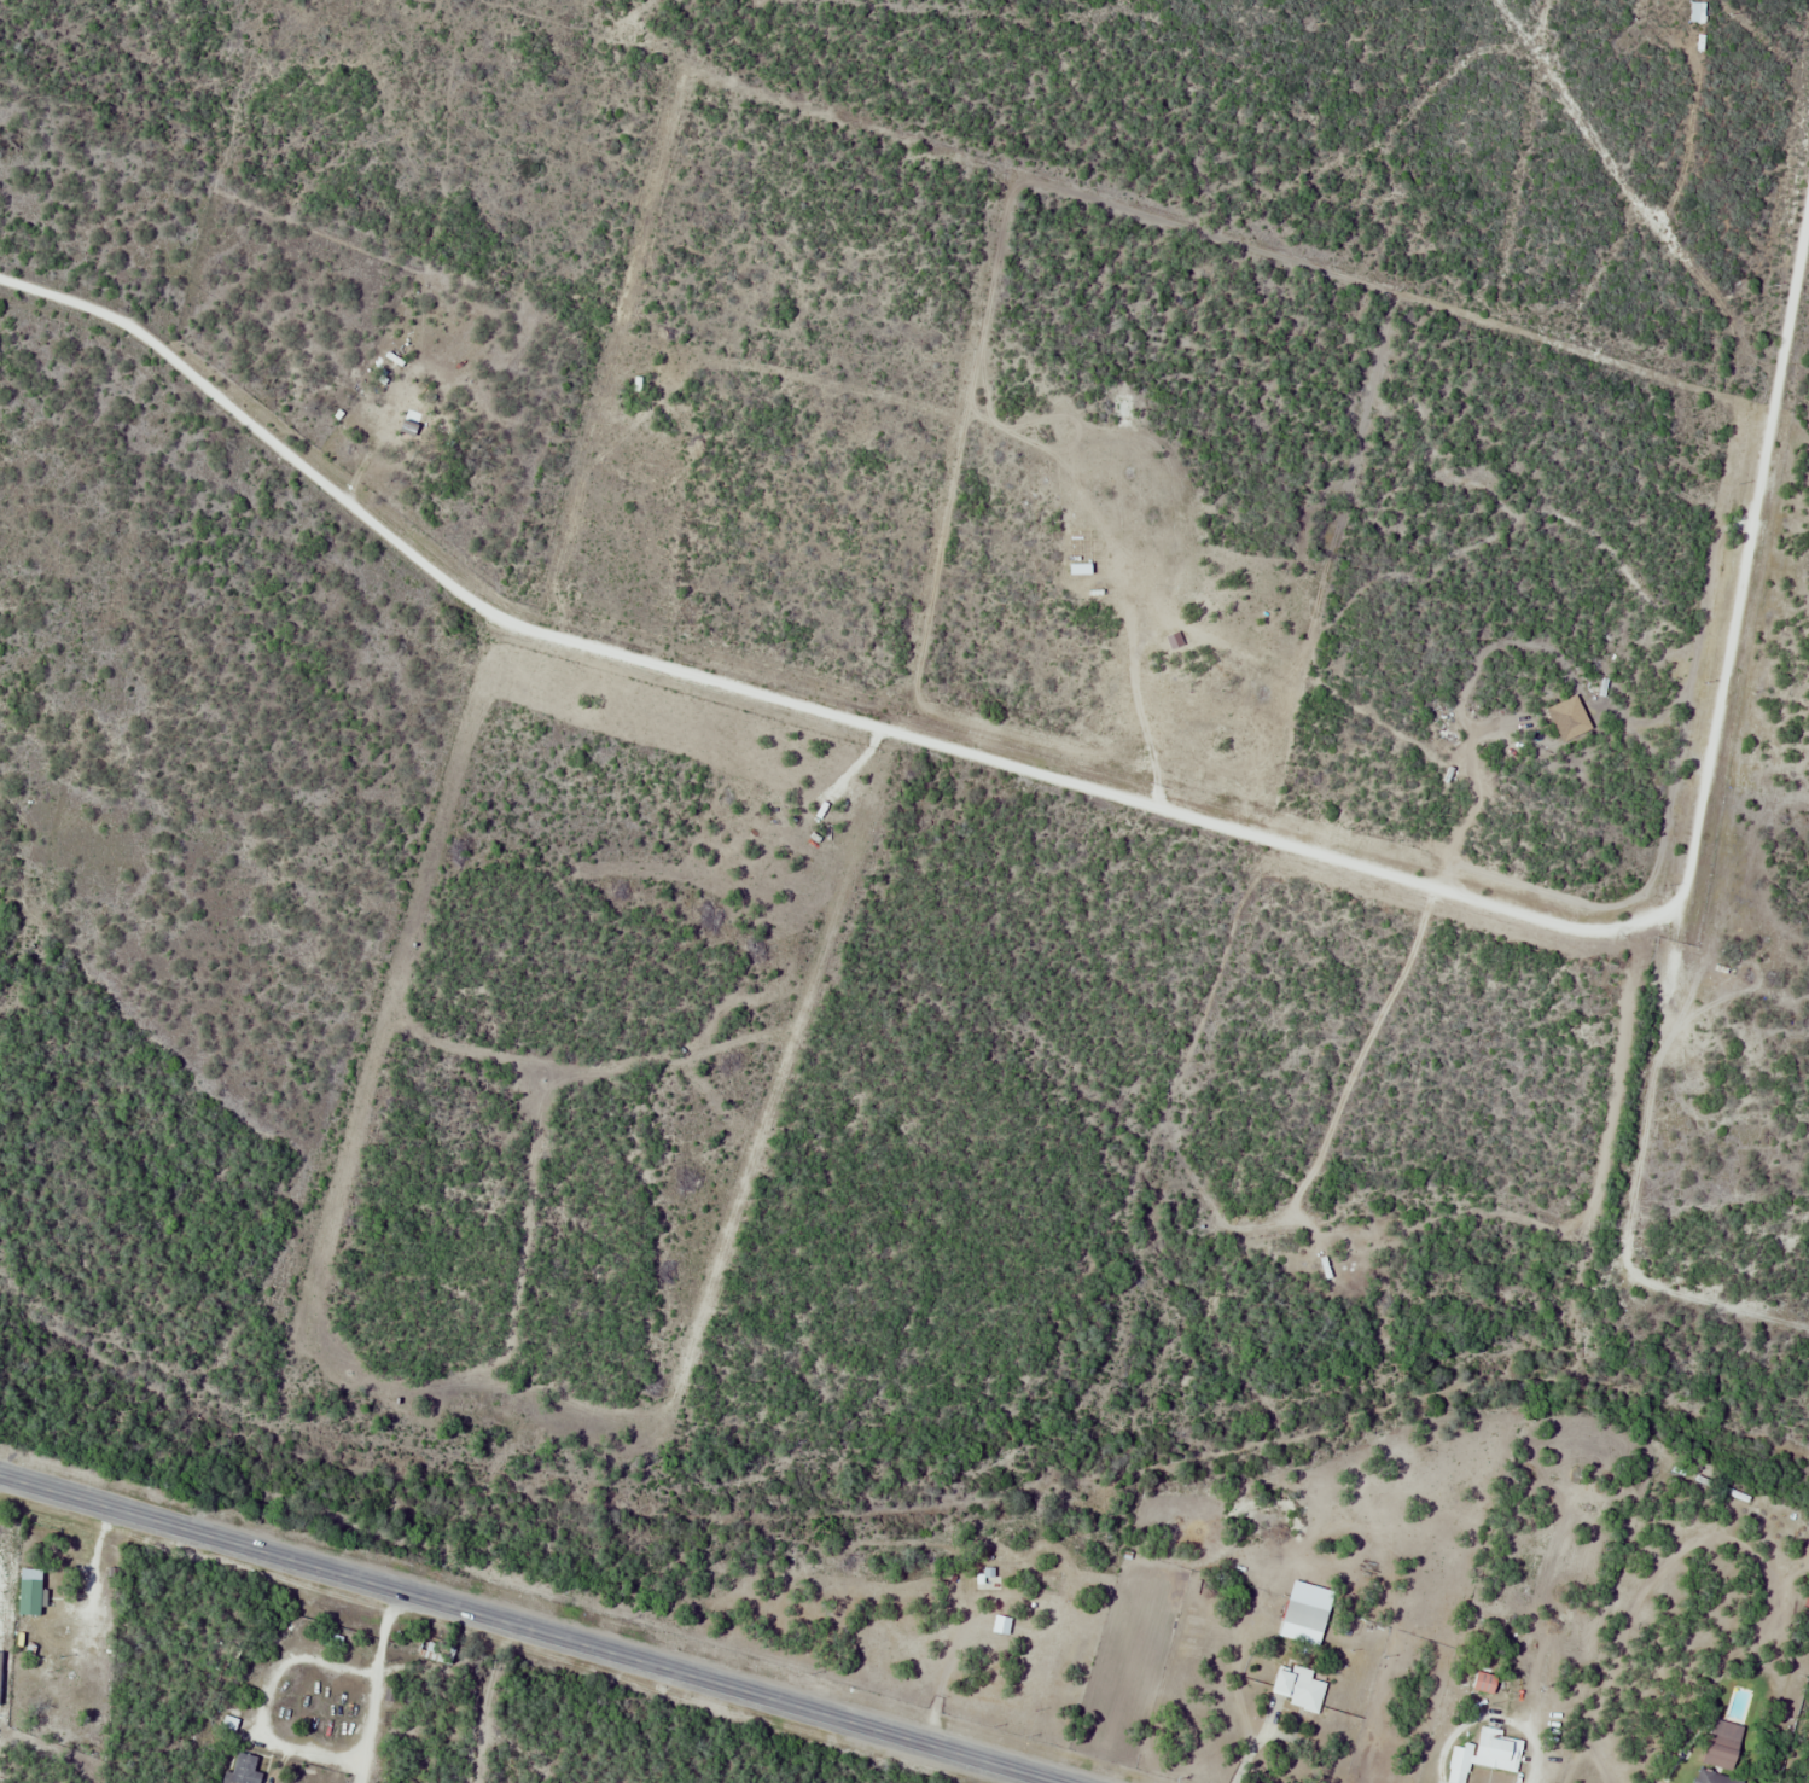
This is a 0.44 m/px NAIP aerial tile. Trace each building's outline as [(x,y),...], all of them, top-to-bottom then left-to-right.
[(40,1615),(41,1568),(20,1568),(19,1615),(40,1615)] [(984,1569),(984,1581),(993,1581),(993,1569),(984,1569)] [(1329,1613),(1288,1602),(1282,1623),(1322,1635),(1329,1613)] [(1319,1714),(1326,1684),(1311,1680),(1313,1672),(1293,1667),(1291,1674),(1278,1671),(1272,1695),(1290,1700),(1289,1707),(1319,1714)] [(1495,1675),(1477,1672),(1474,1691),(1492,1694),(1495,1675)] [(1517,1774),(1523,1742),(1502,1738),(1503,1731),(1481,1727),(1477,1749),(1453,1745),(1446,1782),(1466,1782),(1469,1766),(1517,1774)] [(264,1773),(255,1770),(259,1758),(239,1751),(231,1774),(226,1772),(222,1782),(261,1782),(264,1773)] [(1698,1769),(1694,1782),(1743,1782),(1744,1782),(1698,1769)]
